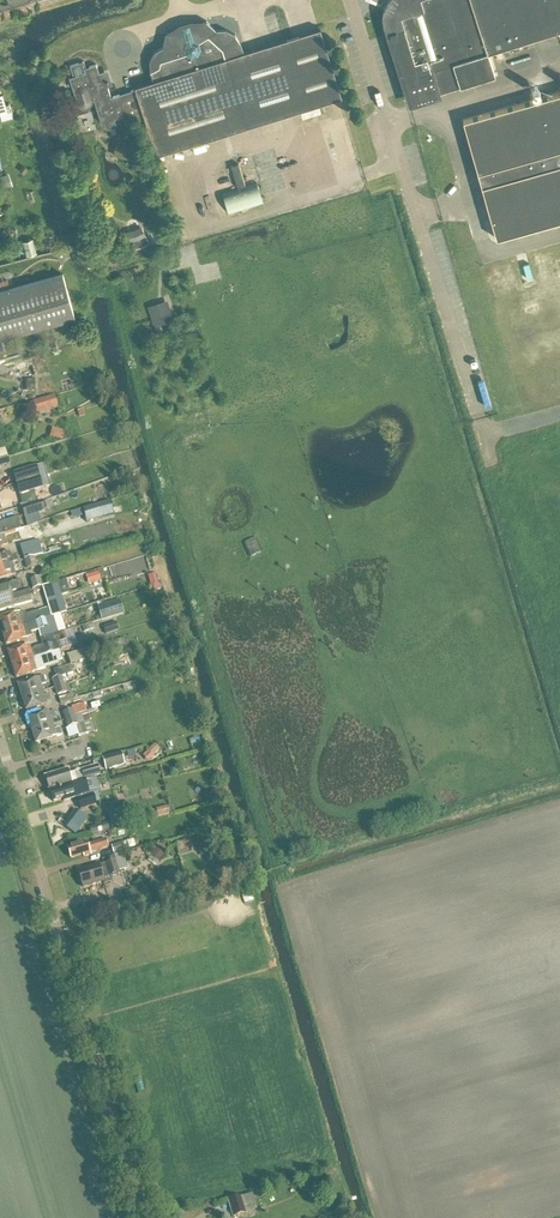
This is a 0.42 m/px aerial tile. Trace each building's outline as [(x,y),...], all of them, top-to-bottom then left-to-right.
[(387,5),(385,15),(387,24),(389,31),(409,96),(436,87),(437,91),(495,73),(488,50),(559,27),(559,0),(389,0),(387,5)] [(296,111),(312,105),(341,96),(320,27),(243,51),(240,41),(234,32),(225,28),(216,28),(206,19),(197,26),(176,33),(165,32),(162,46),(154,51),(149,59),(150,69),(153,79),(135,85),(141,105),(157,155),(296,111)] [(142,118),(133,89),(111,96),(105,77),(101,78),(96,63),(86,67),(84,60),(70,64),(73,75),(70,76),(72,85),(73,85),(74,87),(74,89),(74,90),(77,103),(78,104),(79,105),(81,106),(83,107),(85,107),(87,107),(89,106),(91,104),(92,102),(92,100),(92,99),(94,98),(101,121),(104,120),(105,126),(109,127),(114,125),(116,123),(114,117),(123,115),(125,123),(142,118)] [(463,119),(496,237),(559,219),(559,91),(463,119)] [(122,140),(120,139),(117,138),(113,153),(129,157),(129,156),(129,154),(129,151),(129,148),(128,146),(126,144),(124,142),(122,140)] [(238,186),(245,184),(238,162),(231,165),(238,186)] [(0,175),(0,180),(2,187),(13,184),(12,181),(8,182),(5,173),(0,175)] [(221,192),(228,213),(263,201),(256,180),(221,192)] [(91,202),(94,206),(98,206),(102,203),(102,199),(100,195),(95,195),(91,197),(91,202)] [(142,223),(128,228),(131,246),(141,245),(151,240),(142,223)] [(44,233),(43,242),(51,243),(53,235),(44,233)] [(33,238),(23,240),(26,254),(36,251),(33,238)] [(75,316),(62,272),(0,290),(0,338),(75,316)] [(0,281),(0,285),(0,287),(9,285),(7,279),(0,281)] [(148,305),(154,324),(174,317),(168,298),(148,305)] [(26,381),(26,393),(36,392),(35,380),(26,381)] [(53,392),(54,396),(61,394),(59,386),(55,387),(53,392)] [(88,390),(91,401),(100,399),(97,388),(88,390)] [(51,398),(33,403),(37,416),(55,411),(51,398)] [(84,410),(77,412),(79,419),(86,417),(84,410)] [(53,429),(51,438),(63,441),(65,433),(53,429)] [(13,475),(20,496),(50,487),(44,466),(13,475)] [(110,502),(83,510),(87,524),(114,516),(110,502)] [(43,503),(21,509),(25,519),(46,513),(45,510),(44,504),(43,503)] [(15,533),(19,532),(16,520),(0,525),(0,538),(4,536),(15,533)] [(251,558),(261,554),(255,540),(245,544),(251,558)] [(19,547),(24,562),(34,559),(42,556),(38,542),(19,547)] [(12,565),(17,564),(15,558),(11,559),(9,554),(0,557),(0,569),(12,565)] [(34,559),(24,562),(26,570),(36,567),(34,559)] [(0,569),(0,581),(16,576),(12,565),(0,569)] [(101,582),(98,573),(90,576),(93,584),(101,582)] [(155,575),(148,577),(151,587),(158,585),(155,575)] [(40,579),(30,582),(32,591),(42,588),(43,588),(40,579)] [(42,588),(47,603),(62,598),(61,597),(70,595),(66,581),(57,583),(55,584),(48,586),(43,588),(42,588)] [(24,593),(21,582),(0,588),(0,600),(24,593)] [(0,600),(0,612),(31,603),(28,592),(24,593),(0,600)] [(38,614),(40,622),(59,617),(66,614),(62,598),(47,603),(49,611),(38,614)] [(116,603),(103,607),(107,620),(120,616),(117,608),(116,603)] [(2,633),(40,622),(38,614),(26,618),(25,614),(19,616),(19,614),(0,620),(0,628),(2,633)] [(37,633),(40,640),(64,633),(59,617),(40,622),(2,633),(6,647),(27,640),(31,639),(30,635),(37,633)] [(103,628),(106,636),(119,632),(117,624),(103,628)] [(8,653),(12,666),(59,652),(77,647),(73,631),(64,634),(64,633),(40,640),(42,647),(30,651),(28,647),(8,653)] [(59,652),(12,666),(15,679),(36,673),(36,672),(59,665),(58,662),(62,661),(59,652)] [(91,660),(91,659),(89,652),(82,654),(69,658),(71,666),(91,660)] [(73,674),(70,666),(54,671),(56,679),(52,681),(54,689),(64,686),(61,678),(73,674)] [(17,686),(21,699),(43,692),(41,687),(46,685),(44,678),(17,686)] [(69,685),(64,686),(54,689),(56,696),(71,692),(69,685)] [(43,692),(21,699),(22,704),(25,712),(46,705),(46,704),(51,702),(49,696),(44,697),(43,692)] [(58,699),(60,705),(73,701),(71,695),(58,699)] [(72,710),(62,713),(65,722),(88,715),(85,707),(72,710)] [(27,718),(31,731),(53,725),(51,721),(56,719),(54,712),(49,714),(49,712),(27,718)] [(88,715),(65,722),(67,730),(75,728),(78,738),(94,733),(88,715)] [(53,725),(31,731),(35,744),(61,736),(59,730),(55,731),(53,725)] [(155,746),(148,753),(153,759),(161,751),(155,746)] [(121,754),(102,759),(106,771),(125,766),(121,754)] [(98,769),(92,770),(69,777),(68,772),(45,778),(49,791),(100,775),(98,769)] [(85,784),(49,794),(53,804),(62,801),(63,804),(76,800),(79,812),(95,807),(92,797),(89,798),(85,784)] [(219,791),(211,793),(211,794),(213,801),(213,802),(221,800),(219,791)] [(156,810),(158,818),(170,815),(168,807),(156,810)] [(67,822),(80,831),(87,820),(74,811),(67,822)] [(124,812),(109,817),(112,830),(128,826),(124,812)] [(89,829),(92,837),(109,832),(107,824),(89,829)] [(106,841),(98,843),(87,847),(86,844),(67,850),(70,860),(82,856),(82,859),(90,856),(89,854),(108,848),(106,841)] [(123,843),(111,847),(113,855),(125,851),(123,843)] [(157,848),(151,859),(159,863),(165,853),(157,848)] [(108,858),(109,864),(77,873),(82,889),(102,883),(100,877),(107,875),(107,878),(120,875),(119,873),(128,870),(125,860),(126,860),(124,853),(108,858)] [(140,890),(126,894),(129,907),(144,903),(140,890)] [(316,1181),(311,1186),(321,1197),(326,1192),(316,1181)] [(232,1217),(237,1217),(246,1216),(241,1198),(228,1201),(232,1217)]
